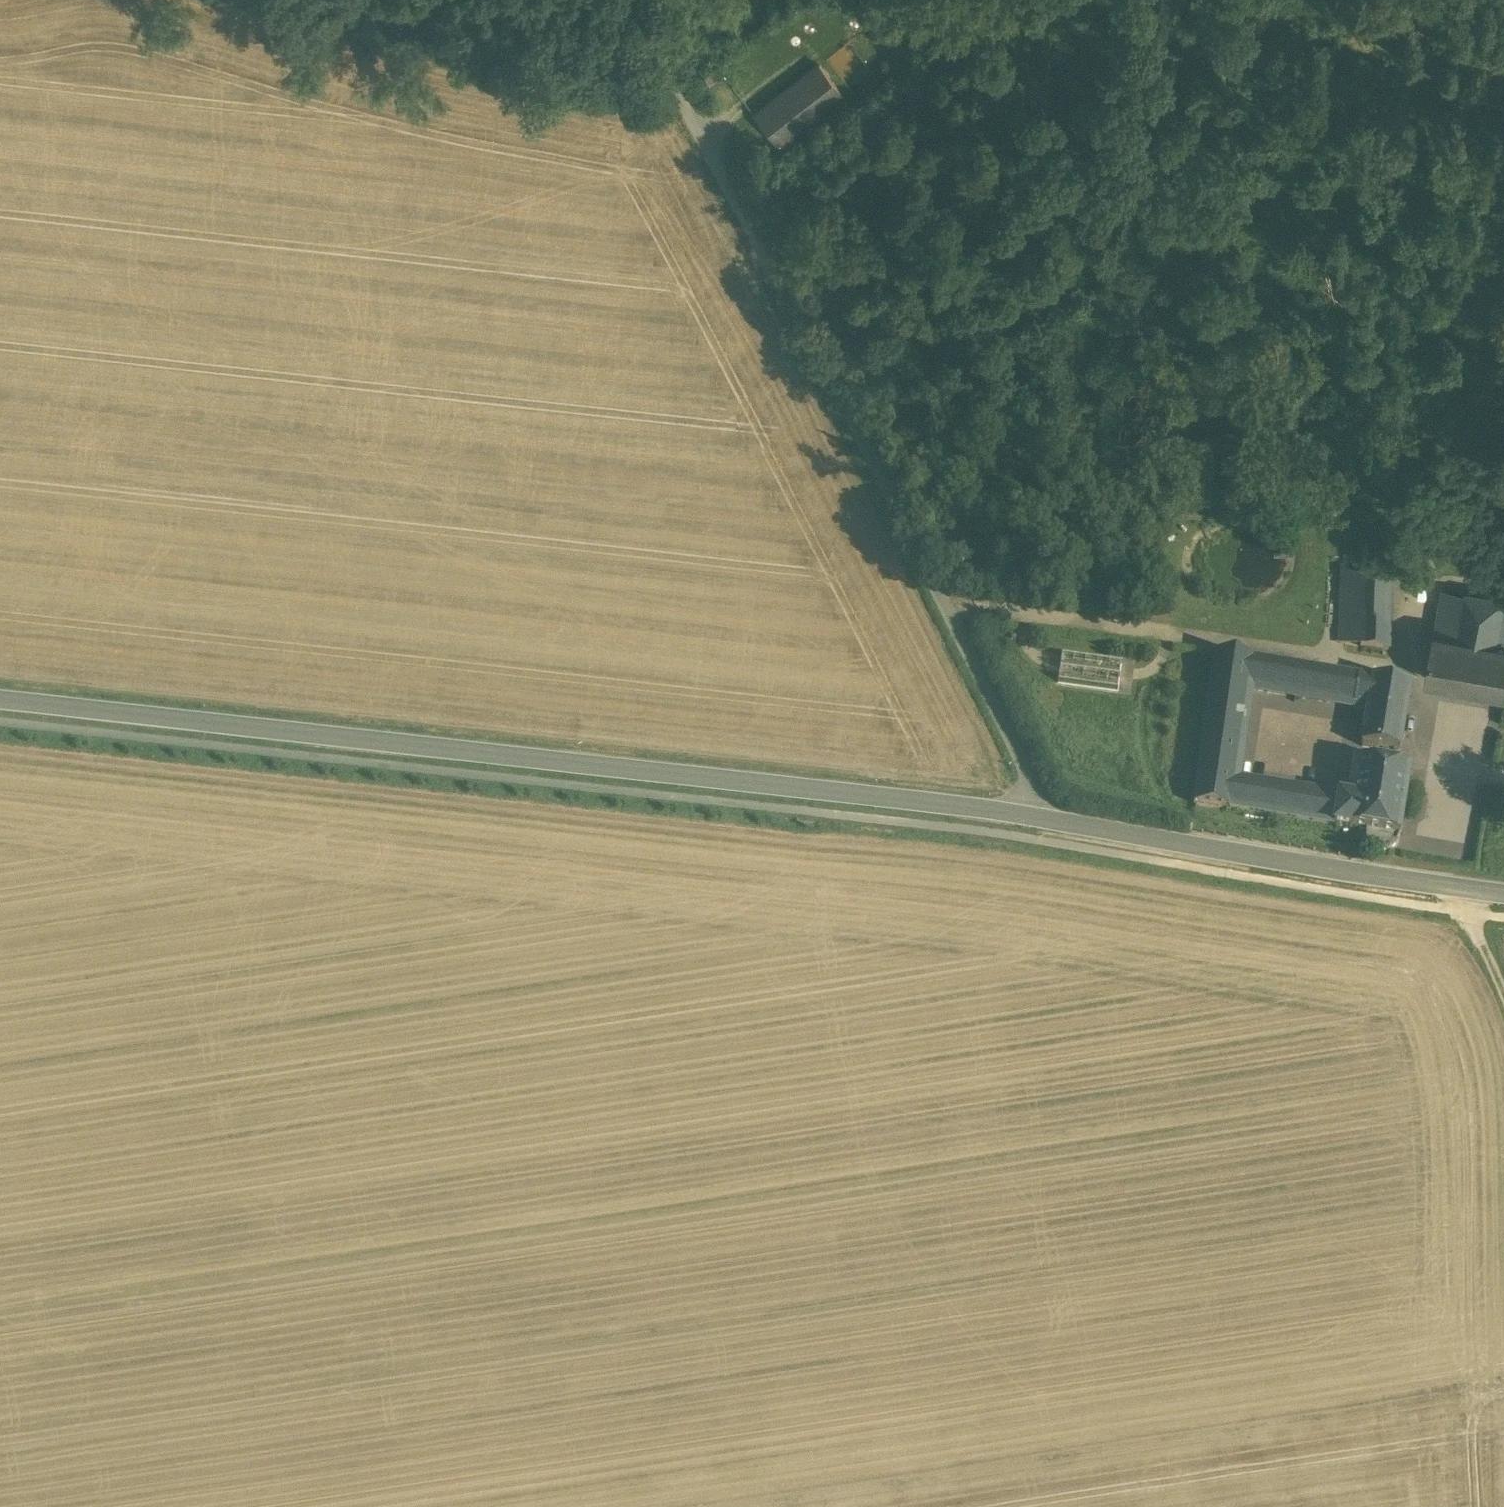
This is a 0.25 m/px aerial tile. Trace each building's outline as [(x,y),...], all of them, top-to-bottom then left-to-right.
[(854,38),(825,61),(855,98),(877,80),(853,49),(859,44),(854,38)] [(818,65),(754,116),(778,148),(843,97),(818,65)] [(715,67),(703,77),(709,85),(721,75),(715,67)] [(1339,566),(1338,642),(1390,649),(1391,570),(1339,566)] [(1445,581),(1427,680),(1503,694),(1503,591),(1445,581)] [(1269,687),(1273,662),(1251,658),(1216,653),(1192,804),(1236,811),(1240,784),(1256,685),(1269,687)] [(1117,691),(1121,663),(1061,654),(1057,682),(1117,691)] [(1386,680),(1273,662),(1269,687),(1368,703),(1409,709),(1413,684),(1386,680)] [(1409,709),(1368,703),(1362,740),(1403,746),(1409,709)] [(1335,799),(1331,826),(1365,832),(1365,839),(1368,845),(1373,850),(1379,853),(1385,852),(1392,850),(1396,845),(1399,839),(1410,773),(1359,763),(1352,802),(1335,799)] [(1335,799),(1240,784),(1236,811),(1331,826),(1335,799)]
